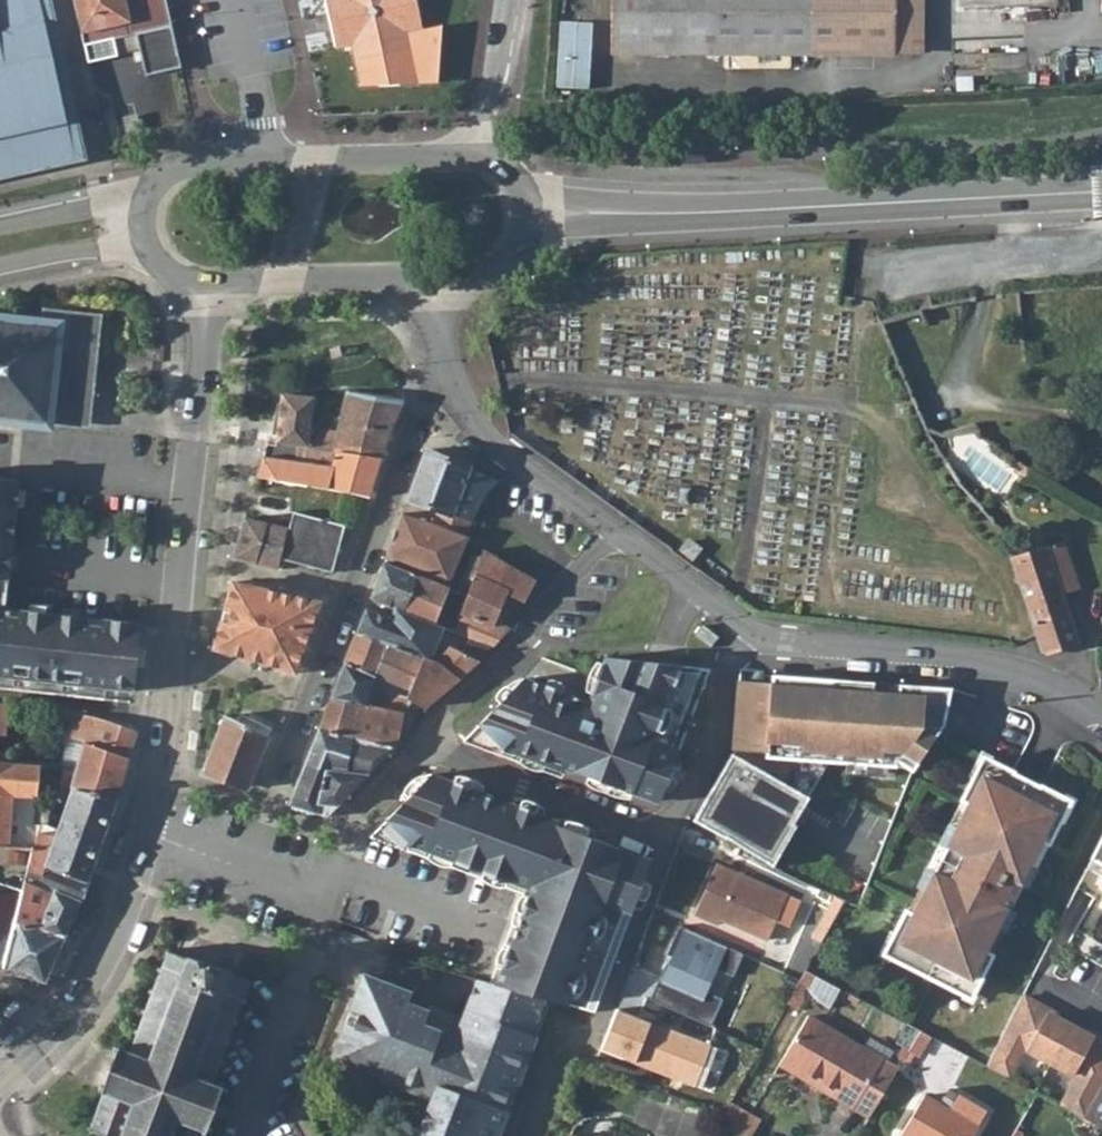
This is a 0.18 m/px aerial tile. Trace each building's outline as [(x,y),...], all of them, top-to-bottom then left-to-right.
[(63,147),(31,0),(0,0),(0,161),(63,147)] [(80,59),(133,46),(141,76),(174,69),(159,0),(68,0),(80,59)] [(323,44),(341,39),(350,81),(422,74),(431,21),(411,25),(406,0),(314,0),(323,44)] [(885,0),(602,0),(601,47),(885,49),(885,0)] [(885,49),(918,49),(918,0),(885,0),(885,49)] [(563,18),(559,86),(592,88),(597,21),(563,18)] [(41,331),(0,325),(0,423),(1,423),(5,422),(9,420),(12,417),(13,415),(47,418),(48,411),(85,415),(86,407),(89,408),(92,386),(89,386),(97,328),(59,323),(56,342),(40,340),(41,331)] [(307,450),(330,453),(382,460),(390,433),(403,402),(346,394),(336,434),(309,430),(307,450)] [(273,446),(307,450),(309,430),(313,399),(280,395),(273,446)] [(259,472),(257,477),(295,483),(370,497),(372,490),(382,460),(330,453),(307,450),(273,446),(265,444),(259,472)] [(414,482),(407,501),(408,501),(409,499),(436,510),(472,524),(473,524),(481,497),(493,487),(495,479),(494,478),(425,450),(414,482)] [(952,472),(951,468),(932,476),(938,487),(956,479),(952,472)] [(54,629),(137,638),(138,636),(140,624),(68,615),(4,608),(9,559),(16,501),(17,482),(3,481),(0,508),(0,624),(54,629)] [(247,510),(245,518),(252,520),(254,511),(247,510)] [(432,521),(403,511),(397,528),(386,558),(450,582),(468,541),(469,534),(467,534),(472,524),(436,510),(432,521)] [(285,528),(279,559),(309,567),(332,573),(344,528),(345,526),(291,512),(287,528),(285,528)] [(252,520),(245,518),(242,529),(233,557),(250,561),(277,568),(279,559),(285,528),(252,520)] [(681,536),(671,552),(698,572),(702,551),(681,536)] [(1063,541),(1047,547),(1061,591),(1078,586),(1063,541)] [(1047,547),(1015,557),(1027,595),(1038,631),(1045,654),(1072,647),(1073,650),(1077,650),(1077,642),(1074,634),(1061,591),(1047,547)] [(478,567),(468,593),(466,598),(460,615),(491,627),(495,621),(497,617),(507,593),(527,601),(538,582),(483,550),(478,567)] [(384,561),(371,598),(394,606),(395,605),(450,627),(495,646),(506,634),(491,627),(460,615),(466,598),(468,593),(384,561)] [(228,588),(211,644),(295,671),(323,602),(308,597),(304,595),(290,591),(290,592),(289,596),(231,581),(228,588)] [(359,628),(357,632),(418,660),(441,671),(458,679),(485,656),(495,646),(450,627),(395,605),(394,606),(392,612),(390,618),(366,609),(359,628)] [(42,681),(131,691),(137,638),(54,629),(0,624),(0,677),(42,681)] [(340,677),(333,697),(366,704),(404,713),(413,701),(425,707),(458,679),(441,671),(418,660),(357,632),(347,659),(340,677)] [(588,703),(523,679),(478,726),(502,749),(564,773),(565,768),(655,802),(666,787),(699,697),(702,668),(605,657),(598,678),(588,703)] [(709,669),(702,668),(699,697),(709,669)] [(873,684),(739,672),(732,747),(768,750),(768,755),(901,767),(900,763),(913,769),(929,738),(942,721),(945,690),(900,685),(899,695),(872,693),(873,684)] [(320,726),(307,762),(338,769),(359,774),(367,777),(391,750),(397,751),(404,713),(366,704),(333,697),(320,726)] [(1,744),(1,732),(10,732),(10,704),(0,703),(0,755),(1,744)] [(93,718),(65,711),(64,719),(70,720),(66,738),(74,739),(69,755),(65,770),(76,773),(85,744),(93,718)] [(93,718),(85,744),(128,759),(138,732),(127,727),(102,719),(93,718)] [(226,718),(225,721),(204,775),(249,790),(256,770),(258,764),(267,739),(262,736),(243,727),(226,718)] [(478,726),(468,737),(502,749),(478,726)] [(76,773),(71,789),(118,799),(123,781),(130,759),(128,759),(85,744),(76,773)] [(732,754),(692,821),(772,868),(796,826),(793,824),(808,798),(732,754)] [(894,944),(887,959),(910,970),(933,983),(965,999),(974,981),(981,980),(993,955),(988,953),(999,929),(1004,933),(1014,914),(1009,911),(1021,885),(1027,888),(1037,869),(1033,867),(1045,844),(1048,846),(1060,823),(1059,816),(1067,800),(1029,781),(1012,772),(988,760),(979,778),(973,779),(962,799),(967,802),(954,826),(950,823),(940,843),(945,846),(932,872),(927,869),(918,888),(924,890),(911,916),(905,913),(894,934),(894,944)] [(338,769),(307,762),(302,777),(292,805),(328,818),(338,808),(352,792),(367,777),(359,774),(338,769)] [(8,850),(12,797),(37,799),(41,766),(13,764),(0,763),(0,849),(8,850)] [(70,792),(58,830),(102,845),(118,799),(71,789),(76,773),(65,770),(63,770),(56,789),(70,792)] [(431,775),(386,822),(409,846),(516,886),(522,870),(537,875),(531,891),(507,956),(495,987),(543,1000),(566,1006),(594,1014),(653,861),(640,856),(557,825),(558,822),(431,775)] [(409,846),(386,822),(376,833),(409,846)] [(31,851),(25,883),(53,893),(64,898),(81,904),(90,880),(102,845),(58,830),(53,847),(31,841),(29,851),(31,851)] [(1091,861),(1101,868),(1101,840),(1091,861)] [(14,871),(9,904),(0,902),(0,971),(6,973),(16,927),(25,883),(31,851),(29,851),(8,850),(0,849),(0,870),(14,871)] [(1091,861),(1085,873),(1084,874),(1101,884),(1101,868),(1091,861)] [(715,862),(692,911),(718,923),(720,918),(765,939),(786,895),(715,862)] [(522,870),(516,886),(531,891),(537,875),(522,870)] [(16,927),(6,973),(46,984),(52,970),(63,943),(66,937),(76,914),(81,904),(64,898),(53,893),(25,883),(16,927)] [(203,1135),(205,1135),(207,1132),(212,1134),(213,1130),(208,1128),(222,1093),(227,1095),(228,1090),(223,1089),(225,1085),(221,1083),(219,1087),(212,1084),(218,1065),(222,1066),(224,1063),(220,1061),(226,1045),(230,1046),(231,1042),(228,1041),(233,1026),(237,1027),(240,1020),(236,1019),(241,1004),(246,1005),(247,1001),(243,999),(248,986),(252,988),(253,985),(249,983),(250,980),(247,979),(245,982),(231,977),(232,973),(188,957),(187,961),(173,955),(174,952),(171,950),(169,954),(166,953),(164,956),(167,957),(163,969),(160,968),(158,973),(161,974),(155,990),(151,989),(150,994),(153,995),(147,1011),(144,1010),(142,1014),(145,1015),(139,1030),(136,1029),(134,1034),(138,1035),(130,1053),(123,1050),(125,1046),(121,1044),(119,1049),(115,1047),(114,1051),(118,1053),(105,1087),(100,1086),(99,1090),(103,1092),(101,1095),(103,1096),(92,1127),(89,1126),(88,1130),(91,1131),(89,1135),(93,1135),(95,1132),(106,1135),(203,1135)] [(476,982),(468,1002),(462,1019),(429,1006),(426,1012),(406,1004),(410,995),(363,976),(343,1026),(329,1062),(431,1101),(418,1132),(413,1131),(411,1135),(498,1135),(515,1091),(535,1039),(529,1036),(543,1000),(495,987),(476,982)] [(986,1069),(1007,1080),(1023,1050),(1050,1065),(1077,1080),(1061,1109),(1083,1122),(1101,1088),(1101,1043),(1093,1038),(1092,1041),(1070,1029),(1047,1016),(1049,1014),(1021,998),(1016,1009),(986,1069)] [(615,1011),(599,1052),(661,1073),(697,1084),(711,1047),(615,1011)] [(857,1113),(871,1120),(899,1074),(809,1021),(781,1067),(850,1108),(857,1113)] [(1083,1122),(1101,1132),(1101,1088),(1083,1122)] [(903,1135),(976,1135),(980,1130),(989,1113),(960,1097),(955,1106),(953,1107),(950,1112),(926,1098),(921,1105),(918,1111),(903,1135)] [(725,1122),(751,1135),(754,1135),(763,1118),(736,1103),(725,1122)] [(716,1135),(736,1135),(721,1127),(716,1135)]
